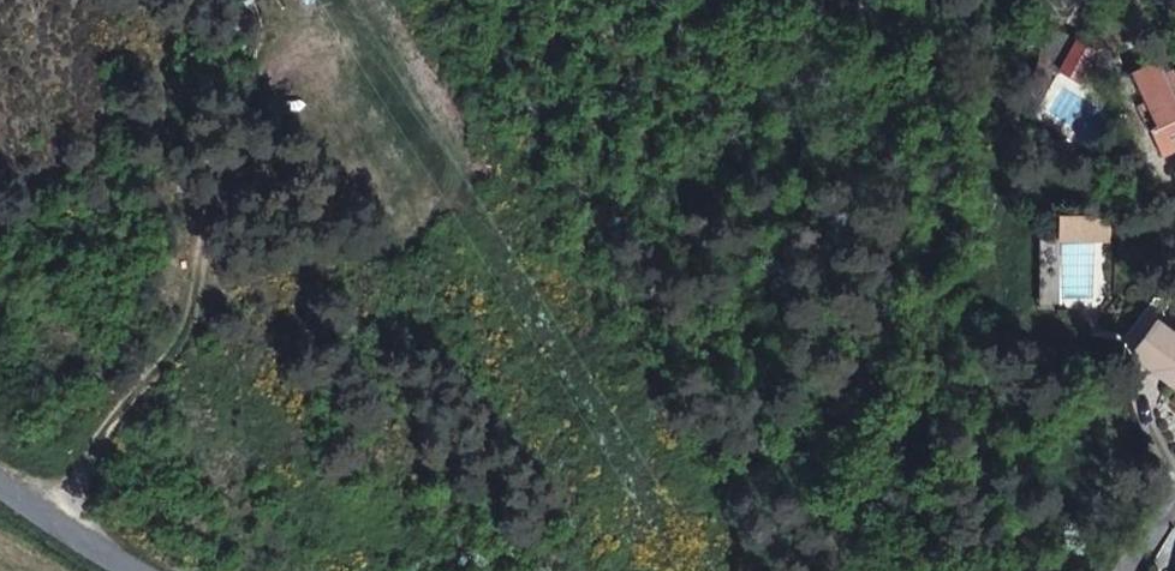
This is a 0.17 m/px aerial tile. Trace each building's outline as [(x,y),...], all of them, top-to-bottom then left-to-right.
[(1155,50),(1174,101),(1174,42),(1155,50)] [(1156,339),(1174,354),(1174,313),(1156,339)]
